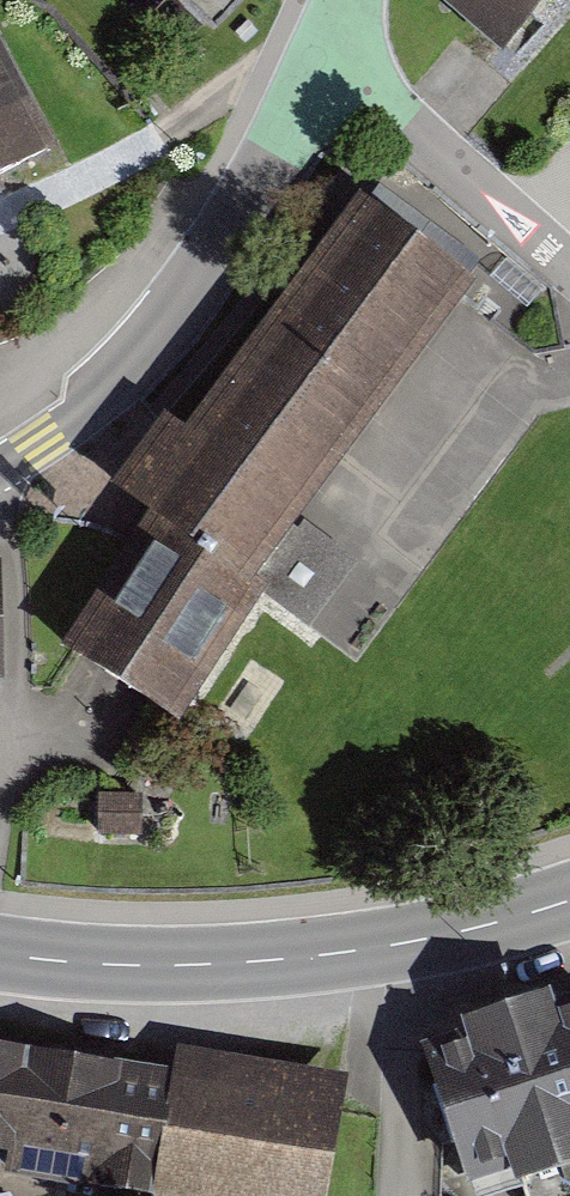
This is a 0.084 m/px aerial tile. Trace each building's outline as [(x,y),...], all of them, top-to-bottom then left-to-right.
[(520,49),(563,0),(464,0),(520,49)] [(0,19),(0,182),(67,149),(1,18),(0,19)] [(199,426),(180,414),(133,484),(166,506),(76,642),(198,722),(279,594),(496,279),(356,189),(199,426)] [(149,797),(112,796),(110,841),(148,842),(149,797)] [(450,1043),(491,1179),(569,1156),(569,1008),(450,1043)] [(3,1178),(118,1195),(325,1195),(345,1073),(173,1046),(169,1070),(121,1062),(120,1067),(0,1048),(0,1159),(6,1160),(3,1178)]
